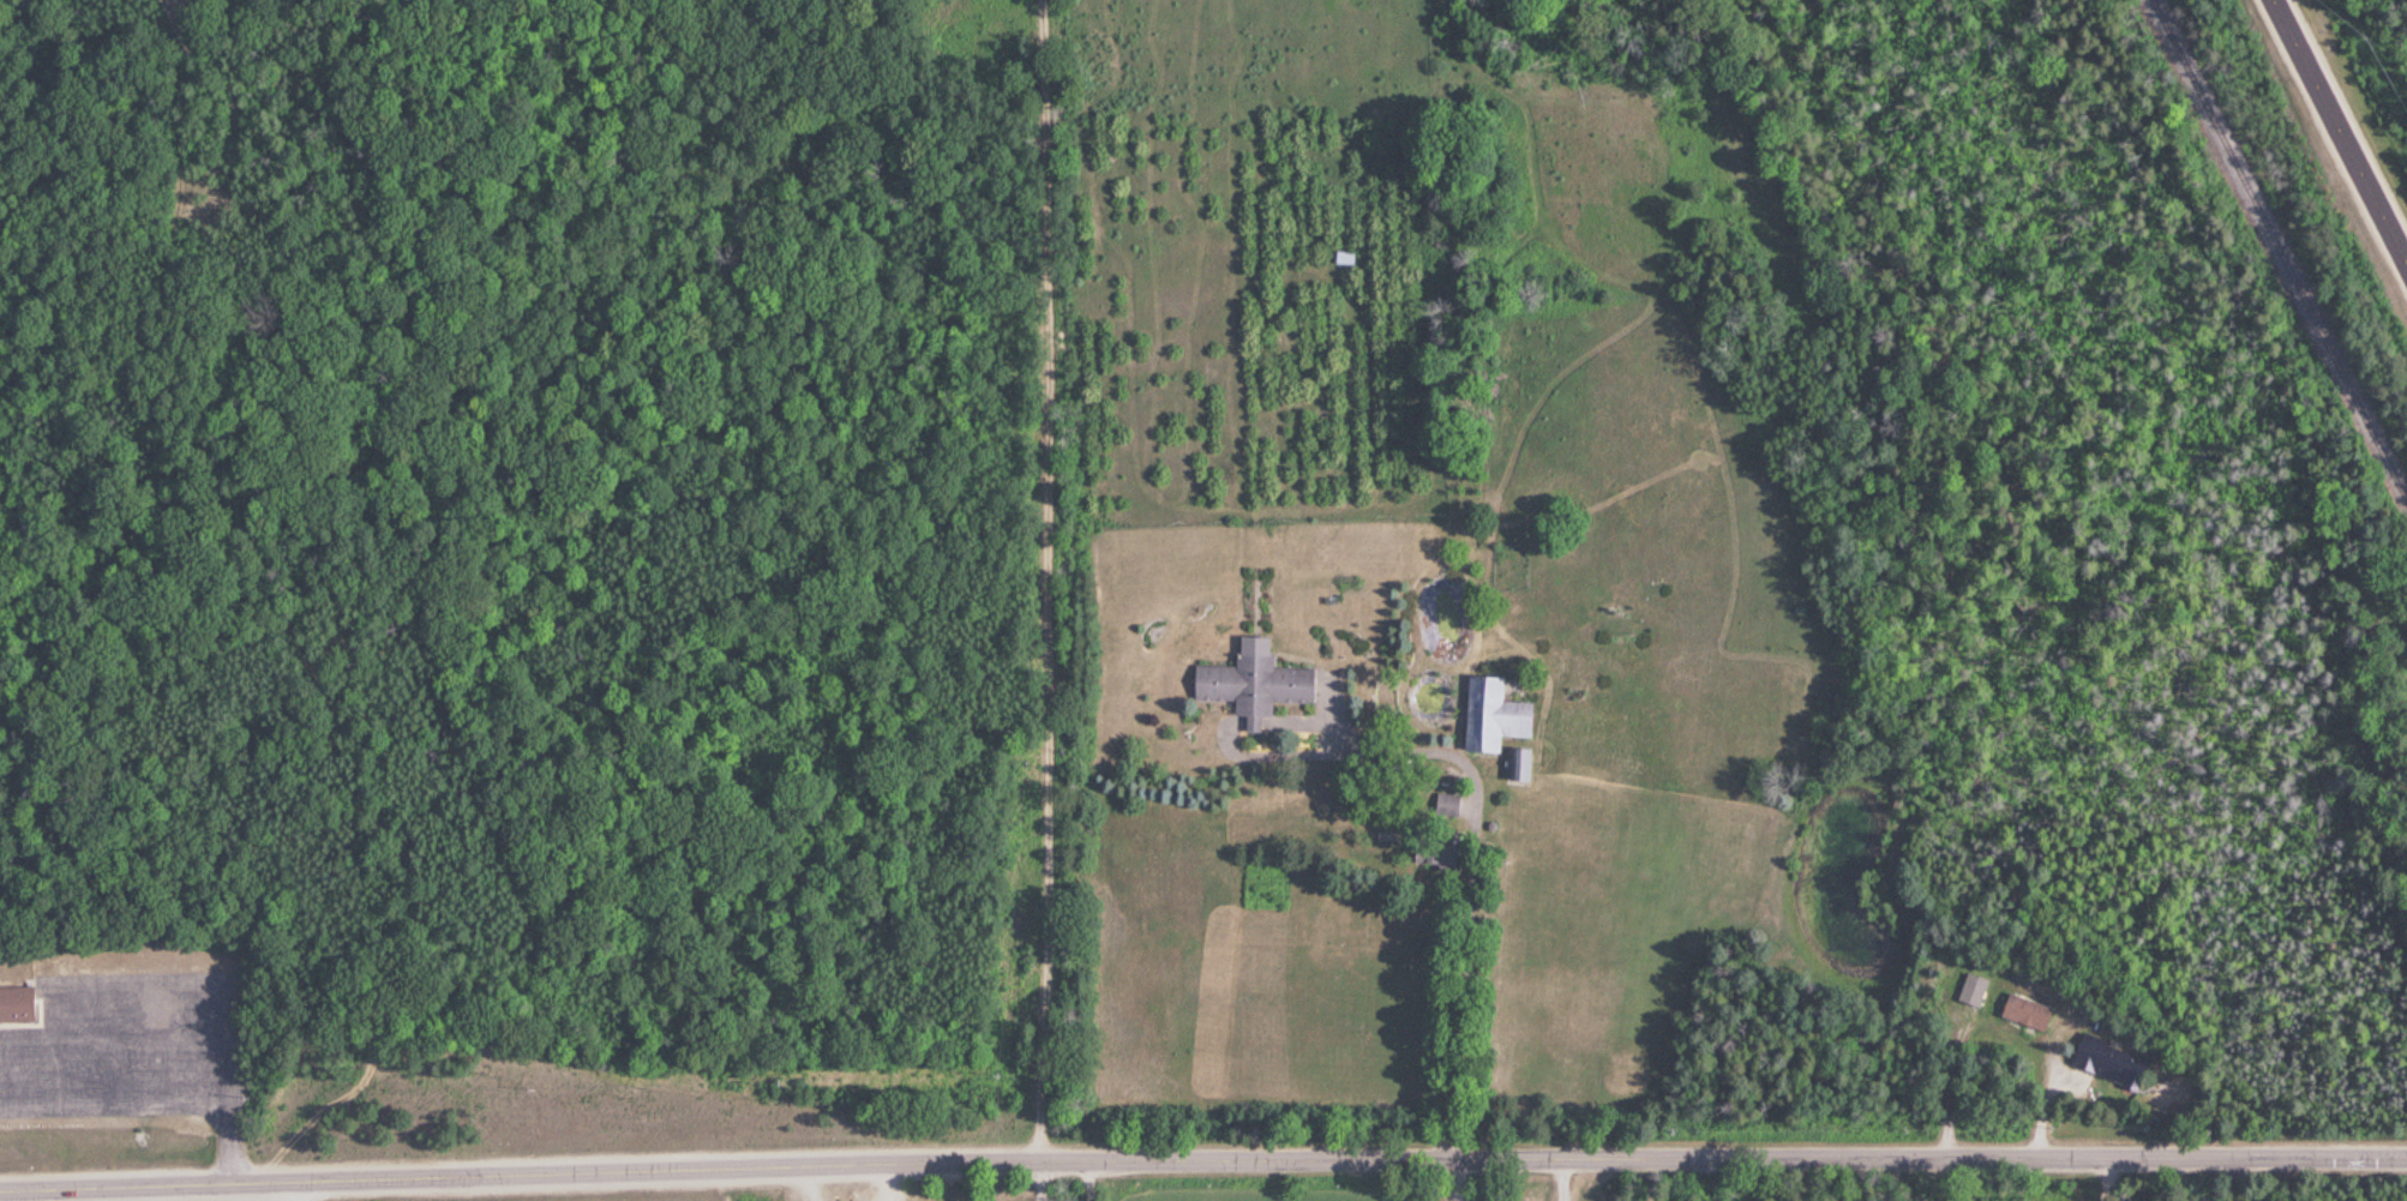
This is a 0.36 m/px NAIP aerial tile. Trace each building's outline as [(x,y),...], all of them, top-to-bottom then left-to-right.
[(1335,262),(1355,262),(1355,250),(1335,250),(1335,262)] [(1195,664),(1194,699),(1234,700),(1234,714),(1246,715),(1246,730),(1260,731),(1260,713),(1271,713),(1271,701),(1312,701),(1312,666),(1270,666),(1271,636),(1237,635),(1237,664),(1195,664)] [(1498,752),(1499,735),(1530,736),(1531,701),(1500,700),(1501,676),(1465,675),(1462,751),(1498,752)] [(1509,748),(1509,780),(1530,780),(1530,748),(1509,748)] [(1988,980),(1966,971),(1956,996),(1978,1005),(1988,980)] [(35,1021),(35,985),(0,985),(0,1021),(35,1021)] [(2051,1005),(2005,994),(1999,1018),(2045,1029),(2051,1005)] [(2148,1056),(2079,1034),(2069,1065),(2138,1087),(2148,1056)]
